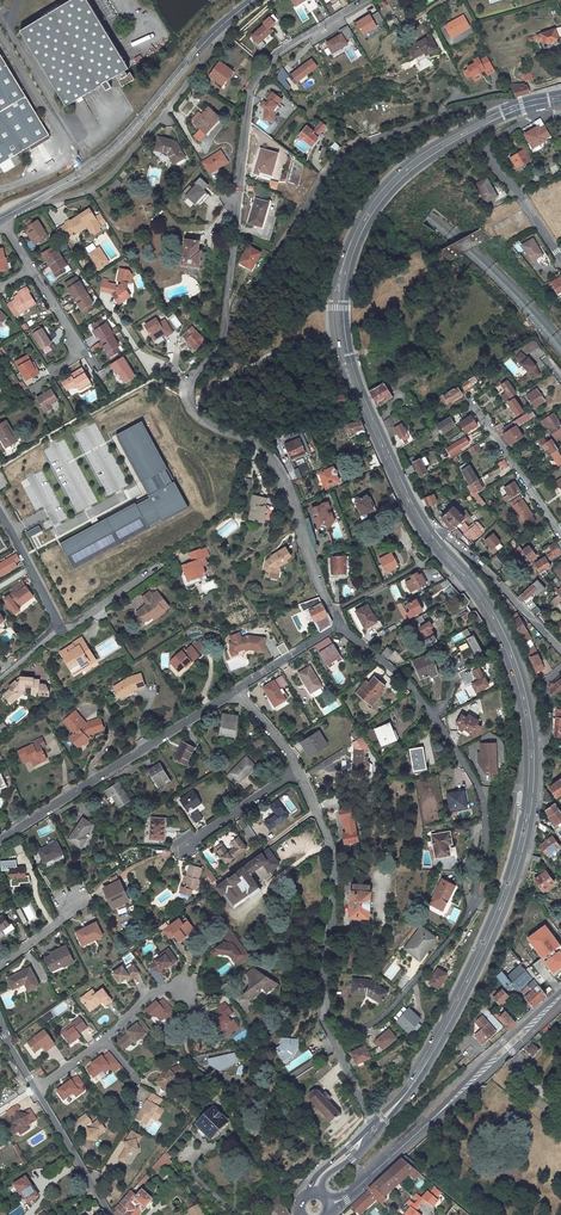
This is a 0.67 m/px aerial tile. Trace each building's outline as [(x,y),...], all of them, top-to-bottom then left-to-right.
[(88,0),(72,0),(21,31),(67,107),(116,77),(122,87),(135,79),(130,72),(127,74),(125,71),(129,69),(101,23),(100,20),(88,0)] [(101,23),(107,19),(113,28),(121,23),(110,4),(107,0),(96,0),(102,10),(106,16),(100,20),(101,23)] [(370,15),(357,23),(364,35),(377,27),(377,26),(384,21),(378,12),(371,16),(370,15)] [(463,16),(444,26),(451,37),(470,27),(463,16)] [(256,42),(253,44),(260,51),(266,45),(262,41),(272,32),(269,29),(275,24),(270,18),(264,23),(265,25),(252,37),(256,42)] [(354,36),(348,26),(339,31),(341,34),(326,43),(332,54),(348,45),(346,41),(354,36)] [(560,42),(560,40),(560,26),(555,29),(537,35),(539,41),(543,40),(544,43),(543,43),(545,48),(560,42)] [(431,33),(407,47),(413,59),(416,58),(418,61),(440,49),(431,33)] [(3,58),(0,53),(0,165),(49,135),(3,58)] [(480,71),(484,69),(487,74),(494,70),(486,56),(480,59),(478,57),(476,58),(474,59),(475,61),(475,62),(469,65),(470,67),(467,69),(467,72),(468,74),(471,75),(472,74),(473,74),(474,75),(481,72),(480,71)] [(244,57),(240,65),(244,67),(248,60),(244,57)] [(311,59),(292,74),(297,81),(316,66),(311,59)] [(233,71),(220,62),(209,76),(216,82),(217,82),(219,79),(224,83),(225,81),(227,83),(231,77),(230,76),(233,71)] [(531,72),(522,72),(522,80),(532,80),(531,72)] [(297,81),(292,74),(289,76),(294,83),(297,81)] [(520,88),(518,84),(510,84),(516,97),(528,93),(525,86),(520,88)] [(267,109),(265,120),(275,121),(275,124),(278,125),(279,116),(278,116),(278,113),(282,108),(279,106),(283,100),(273,93),(269,99),(270,100),(267,104),(265,102),(262,105),(267,109)] [(410,105),(402,108),(405,119),(414,116),(410,105)] [(209,128),(218,118),(208,108),(201,115),(199,114),(191,122),(194,124),(206,135),(211,130),(209,128)] [(306,127),(299,135),(312,146),(317,139),(319,141),(324,135),(321,133),(325,126),(321,123),(313,132),(306,127)] [(533,148),(546,140),(545,138),(550,135),(545,126),(540,129),(539,127),(525,134),(533,148)] [(175,143),(158,138),(154,150),(167,153),(174,164),(184,157),(175,143)] [(341,147),(335,142),(327,150),(333,155),(341,147)] [(200,161),(208,174),(228,162),(220,149),(200,161)] [(278,155),(261,149),(253,173),(268,178),(274,160),(276,161),(278,155)] [(521,154),(512,159),(517,169),(531,160),(525,149),(520,152),(521,154)] [(184,157),(174,164),(175,166),(177,167),(185,162),(186,160),(184,157)] [(196,207),(209,195),(203,189),(207,185),(200,177),(183,194),(196,207)] [(115,191),(122,183),(117,178),(109,186),(115,191)] [(486,179),(475,185),(486,204),(495,199),(490,188),(491,188),(486,179)] [(270,180),(268,187),(275,188),(277,182),(270,180)] [(255,198),(248,222),(262,225),(267,208),(266,208),(267,202),(255,198)] [(77,235),(87,228),(91,235),(92,234),(100,229),(101,228),(90,210),(71,222),(70,221),(65,224),(66,226),(62,228),(68,238),(69,240),(73,237),(72,235),(76,233),(77,235)] [(44,233),(37,221),(26,228),(29,233),(28,233),(33,240),(34,240),(36,245),(45,239),(43,234),(44,233)] [(29,233),(26,228),(23,229),(34,246),(36,245),(34,240),(33,240),(28,233),(29,233)] [(56,232),(62,241),(68,238),(62,228),(56,232)] [(544,255),(534,239),(524,246),(534,262),(539,258),(543,264),(549,260),(545,254),(544,255)] [(199,242),(184,240),(181,265),(196,267),(198,251),(199,242)] [(260,255),(249,248),(239,263),(250,270),(260,255)] [(62,258),(57,250),(53,253),(51,249),(42,254),(44,258),(45,258),(50,266),(62,258)] [(90,255),(99,270),(104,267),(110,263),(106,257),(102,261),(98,256),(101,254),(98,249),(90,255)] [(98,256),(102,261),(106,257),(103,252),(101,254),(98,256)] [(67,267),(62,258),(50,266),(55,274),(54,274),(56,278),(65,273),(63,269),(67,267)] [(118,305),(130,297),(125,290),(127,284),(128,285),(130,275),(128,271),(118,269),(116,282),(122,284),(117,288),(115,287),(115,285),(108,283),(108,281),(103,280),(102,291),(116,294),(112,296),(118,305)] [(552,285),(557,292),(560,290),(560,277),(560,276),(550,282),(552,285)] [(75,280),(65,286),(72,297),(73,296),(75,300),(86,294),(79,283),(77,284),(75,280)] [(15,317),(37,304),(30,293),(31,292),(28,286),(22,290),(23,292),(19,294),(20,296),(7,305),(15,317)] [(76,304),(85,317),(94,311),(92,308),(94,307),(86,294),(75,300),(77,303),(76,304)] [(150,329),(159,323),(153,315),(146,319),(149,323),(147,324),(147,325),(150,329)] [(175,316),(170,319),(175,328),(180,325),(175,316)] [(100,322),(91,328),(98,339),(99,339),(101,342),(112,335),(105,324),(103,325),(100,322)] [(155,337),(164,330),(159,323),(150,329),(152,332),(155,337)] [(195,350),(205,341),(191,327),(187,330),(189,333),(192,335),(186,340),(190,344),(187,346),(193,352),(195,350)] [(48,337),(42,328),(33,334),(42,349),(50,344),(46,338),(48,337)] [(103,346),(111,359),(120,353),(118,350),(120,348),(112,335),(101,342),(104,346),(103,346)] [(101,342),(92,347),(95,351),(103,346),(104,346),(101,342)] [(523,346),(528,353),(533,350),(528,343),(523,346)] [(538,358),(544,355),(540,347),(534,351),(538,358)] [(527,359),(520,353),(516,358),(522,363),(521,364),(529,373),(529,372),(534,379),(540,375),(535,367),(528,358),(527,359)] [(26,356),(15,363),(26,381),(39,373),(37,368),(34,370),(31,364),(26,356)] [(125,384),(136,378),(123,357),(110,365),(117,376),(119,374),(125,384)] [(411,366),(402,371),(407,380),(408,382),(417,376),(411,366)] [(91,384),(82,369),(73,374),(74,375),(62,383),(67,390),(71,388),(78,389),(81,392),(88,388),(87,387),(91,384)] [(387,389),(388,392),(407,380),(402,371),(397,374),(400,379),(387,389)] [(122,386),(125,384),(119,374),(117,376),(122,386)] [(400,379),(397,374),(372,390),(369,391),(375,404),(378,405),(391,397),(388,392),(387,389),(400,379)] [(516,393),(509,384),(512,382),(509,377),(506,379),(500,383),(501,385),(506,392),(501,395),(505,400),(509,397),(516,393)] [(470,379),(469,380),(461,385),(464,390),(472,386),(474,385),(470,379)] [(448,403),(462,394),(458,388),(444,397),(448,403)] [(81,395),(86,404),(97,398),(93,389),(81,395)] [(52,390),(38,398),(47,412),(53,408),(50,405),(58,400),(52,390)] [(536,390),(526,397),(534,408),(544,401),(536,390)] [(335,404),(345,402),(343,395),(328,398),(330,409),(336,408),(335,404)] [(515,399),(508,403),(517,415),(523,411),(515,399)] [(523,436),(517,427),(535,415),(531,410),(505,427),(497,432),(506,447),(510,445),(514,442),(516,444),(520,441),(518,439),(523,436)] [(390,417),(383,422),(386,429),(399,421),(395,414),(390,417)] [(456,414),(437,425),(440,430),(442,434),(460,422),(461,422),(456,414)] [(466,432),(477,426),(471,416),(461,422),(460,422),(466,432)] [(400,438),(407,434),(401,424),(405,422),(403,419),(399,421),(386,429),(390,438),(397,433),(400,438)] [(150,496),(59,543),(73,569),(189,508),(143,421),(117,434),(150,496)] [(346,423),(349,433),(352,431),(353,432),(354,432),(364,429),(360,421),(350,423),(346,423)] [(6,422),(0,426),(0,437),(1,440),(0,440),(5,449),(12,445),(17,442),(6,422)] [(558,422),(548,429),(556,440),(560,437),(560,436),(560,426),(558,422)] [(345,434),(349,433),(346,423),(341,424),(345,434)] [(502,423),(494,428),(497,432),(505,427),(502,423)] [(459,450),(469,443),(465,437),(459,441),(446,448),(451,457),(453,456),(460,452),(459,450)] [(543,438),(538,441),(545,451),(549,448),(552,453),(553,452),(558,459),(560,458),(557,450),(558,449),(555,445),(552,439),(548,441),(547,439),(545,440),(543,438)] [(298,439),(284,445),(291,460),(304,454),(298,439)] [(477,444),(468,449),(471,454),(480,449),(477,444)] [(367,461),(370,467),(378,463),(376,457),(367,461)] [(413,464),(420,476),(427,473),(424,468),(429,465),(425,458),(413,464)] [(296,476),(308,471),(305,463),(293,468),(296,476)] [(467,463),(459,467),(462,471),(469,466),(467,463)] [(319,473),(330,469),(329,466),(315,473),(316,475),(319,474),(319,473)] [(408,476),(414,473),(416,471),(412,466),(411,467),(405,470),(408,476)] [(478,480),(469,466),(462,471),(469,483),(466,484),(467,486),(470,484),(477,480),(478,480)] [(330,469),(319,473),(319,474),(325,487),(339,481),(333,468),(330,469)] [(9,485),(1,470),(0,470),(0,490),(9,485)] [(428,506),(435,503),(432,495),(428,497),(421,478),(418,480),(428,506)] [(502,485),(504,489),(514,483),(511,479),(502,485)] [(480,485),(477,480),(470,484),(471,487),(474,493),(482,488),(481,487),(480,485)] [(514,483),(504,489),(508,495),(511,499),(520,493),(514,483)] [(385,498),(389,506),(397,502),(393,494),(385,498)] [(359,499),(355,501),(355,502),(361,515),(365,513),(373,509),(369,502),(372,501),(370,496),(367,497),(367,496),(359,499)] [(532,515),(520,498),(511,504),(522,522),(523,521),(526,527),(535,521),(531,515),(532,515)] [(267,502),(255,499),(253,508),(255,509),(253,519),(266,523),(268,513),(266,508),(267,502)] [(333,518),(328,501),(322,503),(319,506),(318,504),(311,507),(315,516),(314,517),(317,525),(318,524),(320,525),(322,522),(325,521),(327,528),(333,522),(332,518),(333,518)] [(376,510),(372,501),(369,502),(373,509),(365,513),(366,515),(376,510)] [(454,507),(441,519),(452,530),(463,519),(465,521),(470,517),(465,510),(461,514),(454,507)] [(465,522),(459,528),(467,539),(471,536),(474,539),(481,534),(477,528),(475,525),(473,526),(472,525),(468,528),(465,522)] [(547,524),(539,530),(542,534),(550,528),(547,524)] [(24,532),(27,538),(41,531),(38,525),(24,532)] [(452,532),(457,539),(462,535),(456,528),(452,532)] [(492,535),(485,541),(491,549),(498,544),(494,539),(495,538),(492,535)] [(549,549),(544,553),(550,560),(560,552),(560,551),(554,543),(548,547),(549,549)] [(519,547),(514,551),(527,567),(532,563),(531,562),(538,557),(537,555),(536,556),(528,547),(522,550),(519,547)] [(200,557),(197,549),(187,553),(190,561),(181,565),(184,575),(187,574),(189,579),(205,572),(201,564),(204,563),(202,557),(200,557)] [(291,558),(285,549),(271,558),(271,560),(265,563),(263,573),(267,573),(265,579),(275,582),(278,569),(288,564),(286,561),(291,558)] [(16,567),(14,563),(19,560),(14,550),(6,555),(8,559),(0,563),(0,576),(16,567)] [(391,553),(380,559),(386,572),(398,566),(391,553)] [(345,556),(331,557),(331,570),(330,570),(330,579),(346,577),(346,573),(345,556)] [(545,558),(534,564),(543,576),(551,571),(549,568),(551,567),(545,558)] [(498,559),(492,563),(497,569),(502,565),(498,559)] [(559,565),(552,570),(560,582),(560,572),(560,571),(560,568),(560,567),(559,565)] [(507,566),(501,570),(508,580),(504,583),(508,587),(515,583),(511,578),(514,576),(507,566)] [(421,575),(405,584),(410,592),(425,584),(421,575)] [(14,592),(5,599),(16,614),(20,611),(18,609),(16,605),(21,601),(22,602),(26,599),(28,602),(34,597),(26,586),(22,582),(13,589),(14,592)] [(525,600),(537,590),(532,584),(518,597),(522,602),(525,599),(525,600)] [(460,596),(452,586),(444,591),(451,600),(459,596),(460,596)] [(140,620),(145,626),(164,611),(159,606),(164,602),(157,594),(153,597),(149,593),(141,600),(146,607),(139,612),(143,617),(140,620)] [(469,602),(463,594),(460,596),(459,596),(466,607),(467,606),(469,602)] [(502,595),(499,597),(499,598),(502,603),(507,600),(502,595)] [(21,601),(16,605),(18,609),(28,602),(26,599),(22,602),(21,601)] [(422,610),(416,600),(405,606),(407,610),(409,609),(411,611),(407,613),(409,617),(422,610)] [(170,609),(164,602),(159,606),(164,611),(165,613),(170,609)] [(321,603),(308,609),(314,620),(315,620),(320,632),(330,625),(331,622),(321,603)] [(370,605),(358,611),(366,628),(378,623),(370,605)] [(537,607),(531,612),(535,616),(541,611),(537,607)] [(482,621),(476,611),(471,612),(470,612),(477,623),(482,621)] [(8,625),(0,613),(0,631),(8,625)] [(415,619),(418,625),(425,621),(422,616),(415,619)] [(518,618),(512,621),(512,622),(519,635),(520,636),(521,635),(522,636),(526,633),(524,631),(525,630),(518,618)] [(429,622),(419,628),(430,645),(435,642),(436,639),(430,628),(432,627),(429,622)] [(365,636),(369,641),(379,635),(373,626),(367,630),(369,633),(365,636)] [(467,629),(463,630),(472,645),(461,651),(465,659),(469,656),(468,655),(472,652),(475,656),(483,652),(473,634),(470,635),(467,629)] [(240,632),(229,636),(230,640),(227,641),(229,649),(228,650),(230,657),(239,655),(238,652),(244,649),(245,651),(249,650),(263,652),(265,637),(248,635),(242,637),(240,632)] [(342,660),(327,637),(314,646),(328,668),(333,666),(331,663),(336,660),(337,663),(342,660)] [(71,648),(60,655),(69,669),(72,668),(77,676),(89,668),(88,666),(94,661),(80,640),(70,646),(71,648)] [(289,651),(283,643),(277,647),(282,655),(289,651)] [(180,670),(190,661),(190,662),(198,655),(190,646),(182,653),(181,651),(171,660),(180,670)] [(392,654),(386,648),(380,655),(387,660),(392,654)] [(429,654),(412,661),(420,679),(425,677),(437,671),(429,654)] [(532,656),(529,658),(534,667),(541,664),(537,654),(532,656)] [(169,662),(178,672),(180,670),(171,660),(169,662)] [(398,666),(401,671),(411,665),(409,660),(398,666)] [(325,692),(309,667),(298,674),(314,698),(325,692)] [(480,667),(475,669),(480,679),(473,683),(477,691),(489,685),(480,667)] [(72,668),(69,669),(75,678),(77,676),(72,668)] [(127,678),(113,687),(119,697),(123,694),(125,696),(131,692),(129,690),(132,688),(134,690),(143,687),(139,674),(127,678)] [(263,688),(269,699),(275,707),(285,700),(282,695),(284,693),(282,689),(288,685),(283,677),(283,676),(263,688)] [(24,686),(31,687),(31,691),(37,691),(37,694),(37,695),(48,696),(48,695),(49,690),(45,685),(38,684),(39,681),(32,680),(32,678),(21,677),(9,687),(10,689),(3,696),(9,703),(15,699),(13,697),(21,691),(24,690),(24,686)] [(363,684),(356,692),(372,706),(376,701),(374,699),(385,686),(374,677),(366,686),(363,684)] [(560,691),(560,679),(554,684),(550,688),(550,696),(559,694),(560,694),(560,692),(560,691)] [(265,701),(273,713),(276,712),(277,711),(275,707),(269,699),(265,701)] [(277,711),(288,705),(288,704),(285,700),(275,707),(277,711)] [(85,723),(74,711),(64,720),(74,732),(69,736),(79,746),(83,741),(88,737),(87,735),(88,734),(93,732),(103,729),(99,718),(85,723)] [(238,717),(225,714),(220,734),(235,736),(238,717)] [(465,727),(471,731),(470,732),(471,735),(480,730),(482,727),(478,724),(480,721),(470,714),(468,717),(463,714),(457,723),(464,728),(465,727)] [(389,723),(376,728),(382,746),(394,741),(389,730),(392,729),(389,723)] [(362,736),(358,730),(353,733),(357,740),(362,736)] [(88,737),(83,741),(85,743),(95,735),(93,732),(88,734),(87,735),(88,737)] [(318,732),(301,742),(305,749),(307,748),(310,753),(318,748),(319,749),(326,744),(318,732)] [(355,758),(355,763),(353,763),(353,770),(368,770),(368,763),(366,763),(366,757),(362,758),(362,751),(369,747),(362,736),(357,740),(352,742),(355,746),(355,751),(354,751),(354,758),(355,758)] [(255,747),(263,742),(260,738),(252,743),(255,747)] [(33,744),(18,751),(23,761),(30,758),(31,761),(33,766),(47,760),(42,749),(46,747),(43,739),(32,743),(33,744)] [(194,747),(183,741),(174,758),(186,764),(194,747)] [(499,770),(496,742),(480,743),(481,753),(477,754),(478,763),(484,762),(488,765),(487,771),(499,770)] [(422,748),(410,750),(413,770),(426,768),(422,748)] [(256,766),(246,756),(227,775),(231,779),(234,777),(239,782),(256,766)] [(478,763),(487,771),(488,765),(484,762),(478,763)] [(169,779),(159,763),(148,771),(152,776),(153,775),(160,785),(169,779)] [(556,797),(560,794),(560,779),(549,788),(556,797)] [(128,799),(118,783),(104,791),(109,797),(112,795),(118,805),(128,799)] [(551,801),(552,800),(544,787),(542,801),(551,801)] [(180,800),(187,810),(200,802),(194,792),(180,800)] [(463,792),(447,795),(450,811),(461,809),(461,805),(466,805),(463,792)] [(200,802),(187,810),(188,812),(201,803),(200,802)] [(555,824),(560,820),(560,812),(555,803),(545,810),(555,824)] [(278,804),(272,809),(277,817),(266,825),(271,831),(289,818),(278,804)] [(351,806),(339,809),(345,843),(358,841),(351,806)] [(196,813),(191,816),(196,823),(201,820),(196,813)] [(166,819),(153,817),(151,838),(164,840),(166,819)] [(83,818),(69,839),(80,847),(86,837),(83,835),(85,832),(86,833),(92,824),(83,818)] [(546,832),(548,829),(545,827),(540,823),(539,827),(546,832)] [(473,826),(464,826),(465,836),(474,836),(473,826)] [(253,832),(247,837),(251,841),(256,837),(253,832)] [(450,832),(431,835),(434,858),(450,856),(448,845),(452,845),(450,832)] [(559,845),(552,836),(540,846),(547,854),(555,849),(559,845)] [(223,846),(217,851),(225,862),(231,858),(245,848),(237,837),(230,842),(234,847),(227,852),(223,846)] [(56,842),(38,851),(44,863),(51,859),(62,853),(56,842)] [(234,903),(249,892),(251,895),(252,896),(260,890),(260,889),(263,887),(261,884),(258,886),(250,876),(253,874),(252,872),(263,864),(268,872),(280,863),(269,848),(216,887),(222,894),(225,892),(234,903)] [(549,857),(557,851),(555,849),(547,854),(549,857)] [(16,859),(0,860),(1,869),(9,869),(10,878),(11,878),(11,880),(9,880),(9,887),(18,886),(18,884),(29,883),(29,876),(26,877),(25,867),(17,868),(16,859)] [(185,888),(183,894),(194,898),(196,891),(200,880),(198,880),(202,869),(191,866),(187,877),(189,877),(185,888)] [(546,871),(534,879),(542,890),(553,882),(546,871)] [(456,886),(441,878),(427,904),(443,912),(456,886)] [(105,887),(114,906),(129,899),(121,883),(122,882),(121,879),(105,887)] [(369,885),(353,883),(351,914),(367,915),(369,885)] [(225,892),(222,894),(233,909),(251,895),(249,892),(234,903),(225,892)] [(20,908),(16,909),(23,924),(26,922),(20,908)] [(553,912),(547,917),(552,924),(558,919),(553,912)] [(8,924),(10,923),(3,913),(2,915),(8,924)] [(2,915),(0,916),(0,930),(1,929),(5,934),(14,927),(10,923),(8,924),(2,915)] [(181,920),(179,918),(168,926),(166,927),(162,922),(159,925),(162,930),(168,938),(173,935),(170,932),(172,931),(174,934),(179,941),(186,937),(184,934),(193,928),(188,920),(183,923),(181,920)] [(77,934),(82,945),(102,936),(95,922),(84,928),(85,929),(77,934)] [(560,970),(560,945),(548,929),(546,930),(543,926),(528,938),(543,957),(527,969),(539,985),(552,975),(554,977),(560,970)] [(429,943),(431,944),(436,938),(421,927),(404,948),(410,952),(413,948),(421,953),(429,943)] [(195,930),(193,928),(184,934),(186,937),(195,930)] [(250,956),(230,929),(225,933),(223,945),(222,946),(220,945),(217,948),(220,953),(230,955),(238,965),(250,956)] [(419,960),(431,944),(429,943),(421,953),(413,948),(410,952),(419,960)] [(73,963),(65,946),(55,951),(56,953),(45,959),(50,970),(62,964),(63,968),(73,963)] [(220,953),(217,948),(212,951),(215,956),(220,953)] [(165,966),(167,964),(169,966),(176,960),(168,949),(158,956),(159,958),(155,961),(154,963),(152,962),(149,967),(160,972),(162,968),(165,966)] [(452,967),(457,955),(452,952),(446,965),(452,967)] [(412,977),(416,965),(412,963),(407,975),(412,977)] [(503,971),(497,976),(513,997),(521,990),(527,985),(534,979),(527,969),(522,963),(508,976),(503,971)] [(127,977),(130,975),(132,978),(139,972),(133,965),(126,970),(123,966),(113,973),(120,982),(127,977)] [(30,969),(7,979),(12,990),(20,987),(19,985),(24,982),(28,992),(39,987),(30,969)] [(253,969),(246,975),(251,981),(261,974),(253,969)] [(449,976),(439,969),(430,984),(440,990),(449,976)] [(267,994),(275,988),(274,986),(276,984),(266,977),(265,979),(261,974),(251,981),(255,986),(243,995),(251,1000),(264,991),(267,994)] [(368,980),(353,979),(353,993),(368,993),(382,1002),(388,992),(368,980)] [(527,985),(521,990),(526,996),(525,997),(534,1007),(547,995),(539,985),(534,979),(527,985)] [(95,1006),(99,1003),(98,1001),(101,999),(105,1005),(112,1000),(103,988),(96,993),(93,988),(81,997),(87,1006),(92,1003),(95,1006)] [(491,994),(500,1003),(508,995),(502,989),(499,992),(498,990),(497,992),(495,990),(491,994)] [(155,1004),(147,1010),(152,1016),(153,1015),(158,1018),(159,1017),(163,1022),(167,1018),(168,1020),(175,1014),(172,1010),(174,1009),(165,999),(160,1003),(157,1005),(155,1004)] [(230,1023),(226,1017),(231,1014),(223,1003),(215,1009),(222,1017),(220,1019),(216,1022),(213,1025),(218,1032),(220,1031),(223,1029),(228,1036),(238,1028),(233,1021),(230,1023)] [(397,1020),(409,1032),(420,1020),(411,1011),(410,1012),(406,1009),(397,1020)] [(516,1023),(506,1012),(501,1015),(496,1010),(493,1013),(509,1029),(516,1023)] [(524,1016),(524,1015),(519,1010),(515,1014),(520,1019),(524,1016)] [(483,1043),(496,1031),(482,1016),(476,1022),(472,1031),(483,1043)] [(74,1027),(63,1035),(70,1043),(81,1035),(80,1033),(87,1028),(80,1017),(72,1024),(74,1027)] [(130,1029),(130,1031),(119,1041),(123,1047),(126,1044),(130,1045),(135,1041),(136,1043),(140,1039),(143,1039),(152,1031),(143,1020),(138,1024),(137,1023),(130,1029)] [(63,1035),(74,1027),(72,1024),(61,1032),(63,1035)] [(549,1025),(542,1031),(545,1034),(551,1028),(549,1025)] [(45,1031),(28,1043),(35,1053),(44,1047),(46,1051),(55,1044),(45,1031)] [(396,1039),(390,1031),(376,1041),(382,1049),(396,1039)] [(11,1042),(13,1046),(18,1043),(19,1038),(16,1035),(12,1038),(11,1042)] [(281,1038),(274,1049),(283,1061),(294,1054),(296,1040),(281,1038)] [(526,1052),(533,1058),(540,1050),(533,1044),(531,1046),(528,1043),(523,1048),(527,1051),(526,1052)] [(309,1058),(311,1060),(320,1054),(322,1051),(317,1045),(309,1049),(313,1055),(309,1058)] [(226,1048),(193,1055),(193,1057),(194,1058),(195,1060),(196,1061),(198,1063),(199,1064),(200,1065),(209,1063),(216,1069),(218,1067),(220,1067),(221,1069),(238,1059),(230,1046),(226,1048)] [(356,1063),(370,1057),(365,1046),(358,1049),(359,1050),(352,1053),(356,1063)] [(92,1065),(87,1068),(93,1077),(104,1070),(105,1072),(111,1068),(114,1072),(122,1066),(111,1051),(103,1057),(102,1056),(95,1061),(96,1062),(92,1065)] [(390,1063),(399,1058),(397,1054),(388,1059),(390,1063)] [(520,1069),(525,1065),(524,1065),(527,1062),(521,1054),(513,1060),(520,1069)] [(165,1069),(156,1081),(165,1089),(169,1084),(172,1084),(179,1076),(187,1073),(183,1063),(172,1068),(169,1072),(165,1069)] [(63,1100),(77,1090),(80,1093),(84,1090),(81,1087),(84,1085),(77,1076),(56,1091),(63,1100)] [(146,1100),(142,1106),(143,1108),(141,1108),(135,1118),(142,1122),(147,1114),(150,1116),(157,1120),(163,1110),(156,1106),(162,1097),(152,1091),(147,1100),(146,1100)] [(332,1123),(340,1117),(341,1117),(340,1116),(340,1115),(336,1111),(337,1111),(336,1110),(335,1111),(332,1106),(332,1105),(331,1106),(328,1102),(330,1099),(325,1094),(322,1096),(319,1091),(318,1091),(314,1091),(313,1091),(313,1092),(310,1094),(309,1094),(309,1095),(310,1095),(310,1099),(309,1100),(310,1100),(313,1104),(311,1107),(316,1112),(319,1110),(322,1114),(322,1115),(323,1115),(326,1119),(326,1120),(327,1119),(331,1123),(330,1124),(330,1125),(331,1124),(332,1124),(332,1123)] [(28,1126),(29,1121),(35,1118),(30,1109),(23,1113),(19,1112),(20,1109),(17,1105),(6,1111),(10,1117),(14,1114),(15,1117),(14,1122),(10,1125),(14,1131),(18,1129),(20,1131),(21,1134),(30,1128),(28,1126)] [(210,1138),(226,1122),(213,1108),(197,1124),(200,1128),(197,1130),(198,1131),(199,1130),(205,1136),(204,1137),(204,1138),(207,1135),(210,1138)] [(77,1119),(83,1126),(90,1120),(84,1113),(77,1119)] [(28,1126),(36,1120),(35,1118),(29,1121),(28,1126)] [(87,1128),(86,1130),(85,1138),(95,1140),(96,1135),(97,1129),(102,1125),(97,1119),(92,1123),(87,1128)] [(90,1120),(83,1126),(86,1130),(87,1128),(92,1123),(90,1120)] [(97,1129),(96,1135),(105,1129),(102,1125),(97,1129)] [(126,1153),(137,1151),(136,1145),(135,1140),(138,1135),(131,1131),(126,1139),(127,1145),(125,1145),(125,1148),(118,1158),(125,1163),(130,1155),(126,1153)] [(27,1163),(16,1145),(14,1146),(24,1164),(27,1163)] [(163,1165),(170,1161),(165,1151),(159,1158),(163,1165)] [(414,1163),(405,1156),(402,1159),(411,1167),(414,1163)] [(411,1167),(402,1159),(388,1172),(399,1184),(410,1175),(416,1180),(421,1176),(411,1167)] [(388,1172),(381,1179),(392,1191),(399,1184),(388,1172)] [(149,1177),(146,1174),(137,1185),(140,1187),(149,1177)] [(28,1203),(38,1196),(25,1177),(13,1185),(19,1193),(20,1192),(28,1203)] [(381,1179),(374,1185),(384,1197),(392,1191),(381,1179)] [(374,1185),(369,1190),(382,1204),(383,1203),(387,1200),(384,1197),(374,1185)] [(442,1193),(436,1188),(431,1194),(429,1192),(423,1198),(417,1194),(413,1197),(418,1200),(422,1204),(425,1201),(434,1207),(439,1201),(437,1199),(442,1193)] [(368,1191),(351,1206),(359,1214),(376,1200),(368,1191)] [(142,1192),(137,1198),(131,1192),(117,1208),(124,1214),(138,1214),(146,1207),(146,1206),(151,1200),(142,1192)] [(279,1214),(290,1214),(289,1213),(279,1196),(270,1207),(279,1214)] [(414,1209),(417,1206),(415,1204),(410,1200),(407,1203),(408,1204),(412,1207),(406,1214),(405,1214),(422,1214),(417,1211),(414,1209)] [(406,1214),(412,1207),(408,1204),(403,1211),(406,1214)] [(198,1205),(188,1210),(191,1214),(204,1214),(198,1205)] [(10,1214),(20,1214),(25,1213),(22,1207),(9,1213),(10,1214)]
